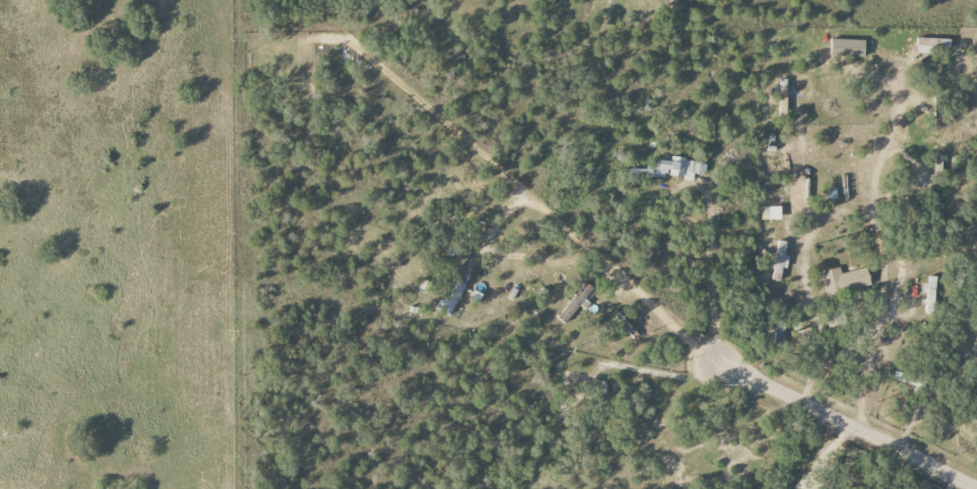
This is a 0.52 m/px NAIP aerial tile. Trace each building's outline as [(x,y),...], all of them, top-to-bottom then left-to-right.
[(864,58),(865,40),(831,39),(831,56),(864,58)] [(917,52),(950,52),(950,39),(917,39),(917,52)] [(624,178),(667,179),(693,180),(693,174),(705,174),(706,161),(671,160),(671,162),(655,161),(655,170),(624,169),(624,178)] [(781,220),(781,207),(762,207),(762,220),(781,220)] [(789,256),(785,255),(787,242),(778,241),(772,279),(780,281),(782,269),(786,270),(789,256)] [(866,268),(841,274),(840,267),(820,273),(827,299),(871,287),(866,268)] [(435,309),(449,317),(465,286),(447,276),(441,287),(445,289),(435,309)] [(935,309),(936,277),(928,277),(928,284),(922,284),(922,294),(926,294),(925,309),(935,309)] [(594,289),(586,283),(557,318),(565,324),(594,289)]
